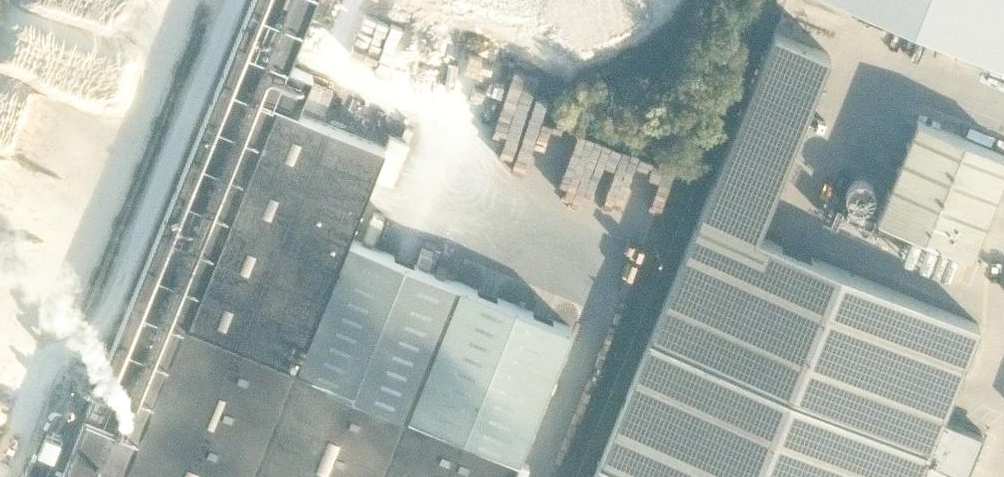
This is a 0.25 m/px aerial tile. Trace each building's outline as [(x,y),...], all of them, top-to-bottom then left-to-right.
[(519,455),(408,410),(374,396),(350,386),(332,378),(296,363),(349,234),(373,175),(385,144),(322,119),(333,89),(310,80),(312,72),(288,63),(314,0),(252,0),(59,476),(510,476),(519,455)] [(1003,59),(1003,0),(858,0),(1003,59)] [(917,116),(877,215),(971,253),(1003,170),(1003,151),(917,116)] [(979,322),(701,210),(593,476),(964,476),(983,430),(942,414),(979,322)] [(349,234),(296,363),(332,378),(350,386),(374,396),(408,410),(460,280),(362,239),(350,234),(349,234)] [(460,280),(408,410),(519,455),(571,325),(460,280)] [(45,429),(37,448),(53,454),(61,435),(45,429)] [(43,462),(32,458),(28,468),(39,472),(43,462)]
